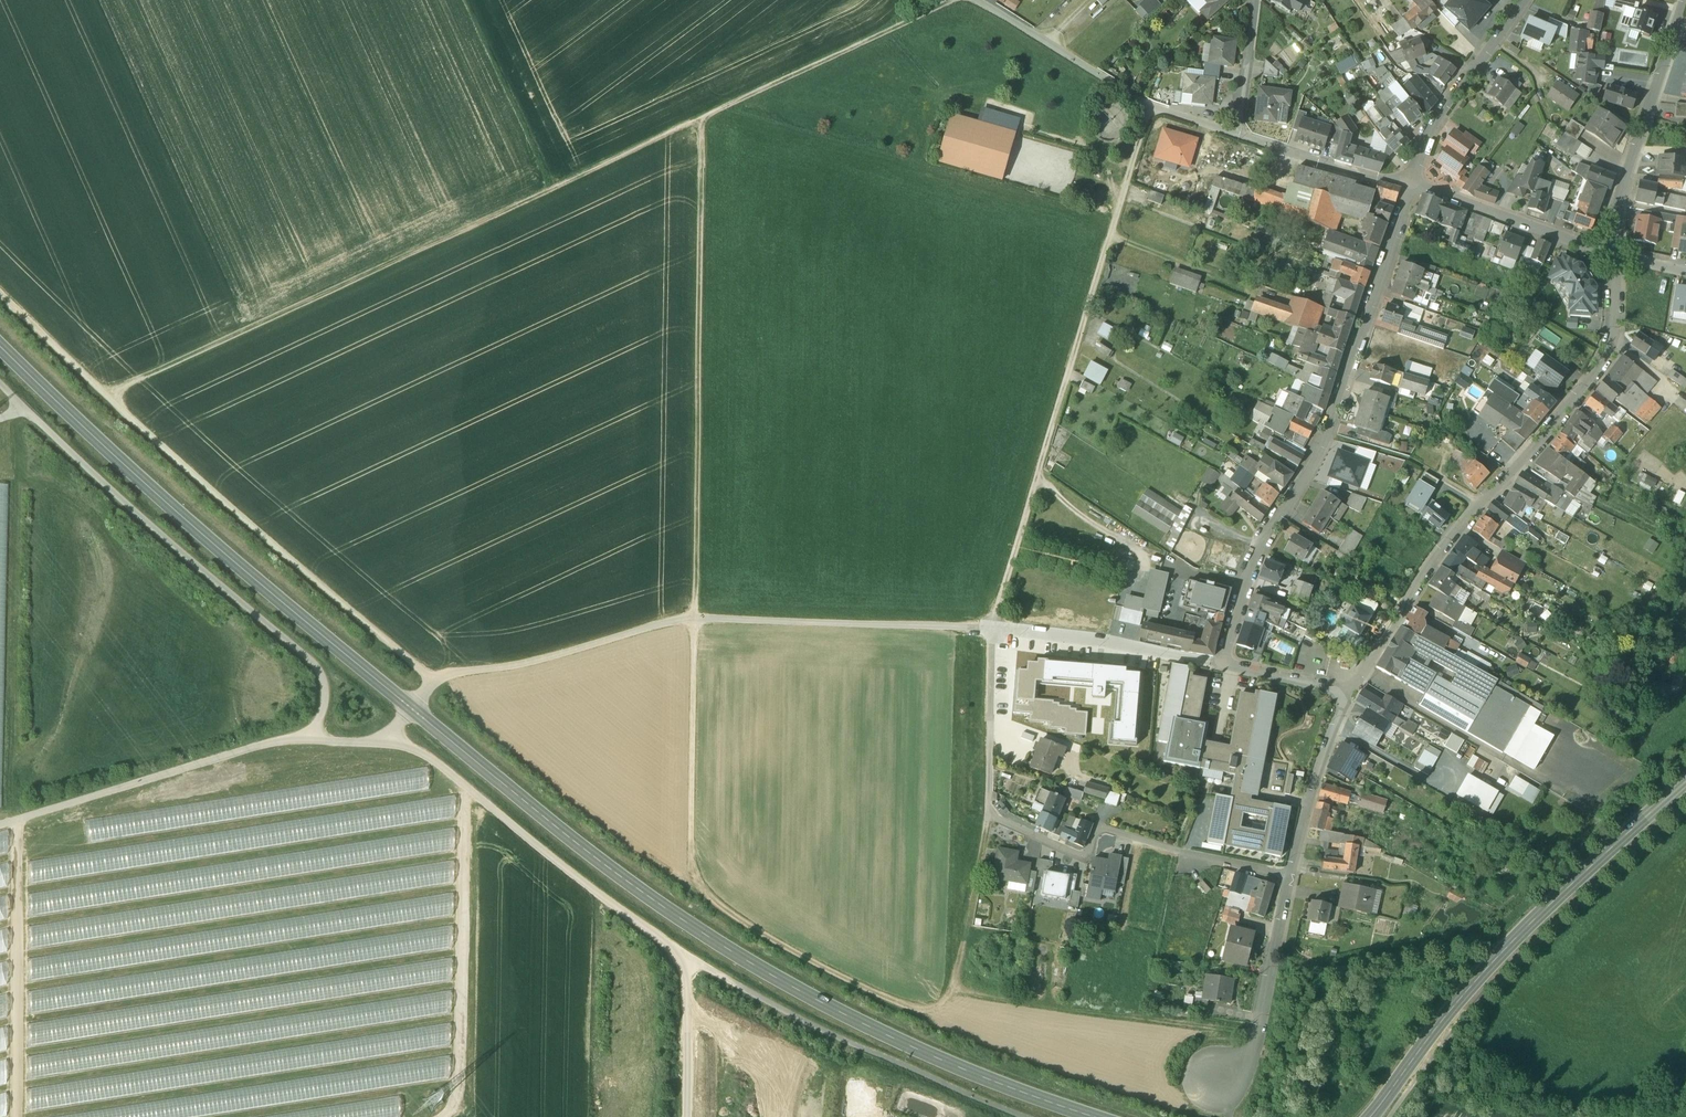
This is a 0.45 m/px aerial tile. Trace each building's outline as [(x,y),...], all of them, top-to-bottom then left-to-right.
[(1162,3),(1159,0),(1144,0),(1135,9),(1145,20),(1162,3)] [(1210,5),(1202,12),(1208,19),(1225,5),(1222,2),(1224,0),(1206,0),(1210,5)] [(1272,1),(1271,1),(1271,2),(1290,13),(1290,12),(1291,9),(1298,12),(1304,1),(1302,0),(1270,0),(1272,1)] [(1428,0),(1412,0),(1416,4),(1414,6),(1416,9),(1403,18),(1411,29),(1416,25),(1421,31),(1433,19),(1430,15),(1436,9),(1428,0)] [(1456,0),(1452,0),(1445,8),(1459,20),(1458,21),(1459,22),(1469,31),(1479,20),(1456,0)] [(1479,20),(1489,7),(1481,0),(1456,0),(1479,20)] [(1603,13),(1606,0),(1596,0),(1593,11),(1603,13)] [(1625,0),(1623,7),(1636,11),(1636,10),(1637,10),(1639,3),(1625,0)] [(1459,20),(1445,8),(1441,13),(1455,27),(1459,22),(1458,21),(1459,20)] [(1637,10),(1636,10),(1636,11),(1630,28),(1639,31),(1639,34),(1649,37),(1653,25),(1652,25),(1655,16),(1637,10)] [(1600,14),(1591,12),(1587,29),(1599,32),(1602,14),(1600,14)] [(1376,14),(1370,19),(1374,24),(1380,20),(1376,14)] [(1403,18),(1392,26),(1400,37),(1411,29),(1403,18)] [(1567,26),(1549,18),(1546,26),(1555,30),(1554,34),(1566,39),(1567,26)] [(1546,26),(1529,19),(1521,38),(1528,41),(1532,39),(1549,46),(1554,34),(1555,30),(1546,26)] [(1586,32),(1571,30),(1569,53),(1578,54),(1583,54),(1584,50),(1585,38),(1586,32)] [(1235,40),(1213,38),(1210,62),(1209,63),(1220,65),(1220,64),(1221,64),(1232,65),(1235,40)] [(1593,39),(1585,38),(1584,50),(1591,52),(1593,39)] [(1420,39),(1408,44),(1407,41),(1400,43),(1403,49),(1408,61),(1426,54),(1420,39)] [(1521,53),(1511,46),(1507,50),(1517,58),(1521,53)] [(1403,49),(1390,55),(1397,65),(1408,61),(1403,49)] [(1594,56),(1583,55),(1583,54),(1578,54),(1576,71),(1577,71),(1584,72),(1583,80),(1582,84),(1589,84),(1594,85),(1594,84),(1596,69),(1592,69),(1594,56)] [(1604,57),(1594,56),(1593,68),(1603,69),(1604,57)] [(1367,73),(1378,68),(1373,58),(1362,63),(1367,73)] [(1444,61),(1439,58),(1434,63),(1435,64),(1440,68),(1444,61)] [(1279,72),(1266,60),(1264,76),(1279,78),(1279,72)] [(1210,62),(1205,61),(1204,70),(1220,72),(1221,64),(1220,64),(1220,65),(1209,63),(1210,62)] [(1455,69),(1444,62),(1444,61),(1440,68),(1432,77),(1435,79),(1444,86),(1455,69)] [(1389,85),(1396,78),(1381,64),(1368,79),(1377,88),(1384,80),(1389,85)] [(1440,68),(1435,64),(1429,73),(1428,75),(1432,77),(1440,68)] [(1220,72),(1204,70),(1203,78),(1215,79),(1215,80),(1219,80),(1220,72)] [(1584,72),(1577,71),(1576,79),(1583,80),(1584,72)] [(1203,78),(1186,75),(1184,89),(1195,91),(1193,102),(1205,104),(1211,104),(1214,80),(1215,80),(1215,79),(1203,78)] [(1507,84),(1499,77),(1492,87),(1493,88),(1488,96),(1502,106),(1515,89),(1507,84)] [(1522,84),(1512,77),(1507,84),(1515,89),(1517,91),(1522,84)] [(1415,78),(1404,88),(1411,97),(1423,88),(1415,78)] [(1444,86),(1435,79),(1434,81),(1442,88),(1444,86)] [(1410,99),(1396,82),(1382,92),(1396,111),(1398,109),(1410,99)] [(1578,97),(1558,84),(1549,98),(1569,111),(1578,97)] [(1594,85),(1589,84),(1587,94),(1595,99),(1602,86),(1594,84),(1594,85)] [(1436,102),(1425,86),(1423,88),(1411,97),(1425,115),(1436,102)] [(1618,89),(1609,86),(1605,97),(1614,100),(1618,89)] [(1195,91),(1184,89),(1183,92),(1184,92),(1182,104),(1205,106),(1205,104),(1193,102),(1195,91)] [(1291,93),(1261,89),(1256,120),(1278,123),(1281,105),(1290,106),(1291,93)] [(1637,95),(1618,89),(1614,100),(1613,103),(1632,110),(1637,95)] [(1367,103),(1361,107),(1374,127),(1375,126),(1386,118),(1392,114),(1380,99),(1373,105),(1372,103),(1367,103)] [(1423,114),(1410,99),(1398,109),(1410,125),(1423,114)] [(1676,103),(1675,117),(1685,117),(1685,104),(1676,103)] [(979,124),(1015,135),(1019,121),(983,110),(979,124)] [(1307,113),(1299,110),(1292,129),(1299,131),(1303,119),(1304,120),(1307,113)] [(1599,111),(1586,132),(1611,148),(1621,133),(1619,132),(1623,126),(1599,111)] [(1347,115),(1334,124),(1342,132),(1351,135),(1357,129),(1347,115)] [(1002,180),(1015,135),(979,124),(952,116),(939,162),(1002,180)] [(1392,126),(1386,118),(1375,126),(1386,140),(1398,130),(1394,124),(1392,126)] [(1304,120),(1303,119),(1299,131),(1296,141),(1309,145),(1316,124),(1304,120)] [(1342,132),(1334,124),(1330,120),(1328,128),(1330,128),(1325,142),(1338,146),(1339,144),(1342,132)] [(1584,129),(1571,121),(1564,132),(1577,141),(1584,129)] [(1328,128),(1316,124),(1309,145),(1323,150),(1325,142),(1330,128),(1328,128)] [(1163,130),(1155,158),(1190,168),(1198,140),(1163,130)] [(1398,130),(1386,140),(1395,153),(1408,142),(1398,130)] [(1351,135),(1342,132),(1339,144),(1348,146),(1349,143),(1351,135)] [(1462,137),(1454,132),(1444,145),(1447,148),(1463,159),(1472,146),(1472,145),(1461,138),(1462,137)] [(1482,144),(1465,132),(1462,137),(1461,138),(1472,145),(1472,146),(1477,150),(1482,144)] [(1577,141),(1564,132),(1555,146),(1571,157),(1580,143),(1577,141)] [(1380,135),(1375,140),(1385,147),(1388,145),(1380,135)] [(1348,146),(1339,144),(1338,146),(1338,149),(1336,149),(1334,154),(1336,154),(1334,161),(1351,166),(1354,157),(1346,155),(1348,146)] [(1351,147),(1348,146),(1346,155),(1354,157),(1351,166),(1360,168),(1364,151),(1351,147)] [(1463,159),(1447,148),(1438,161),(1444,165),(1457,175),(1457,174),(1466,162),(1463,159)] [(1386,157),(1364,151),(1360,168),(1378,173),(1386,157)] [(1685,160),(1661,157),(1659,176),(1683,178),(1685,160)] [(1591,168),(1579,163),(1575,173),(1586,181),(1591,168)] [(1534,165),(1530,164),(1530,167),(1527,167),(1528,170),(1523,179),(1517,191),(1524,194),(1525,191),(1527,190),(1533,192),(1537,182),(1542,166),(1537,164),(1534,165)] [(1457,175),(1444,165),(1440,171),(1454,181),(1458,175),(1457,174),(1457,175)] [(1486,172),(1479,166),(1474,173),(1483,180),(1488,173),(1486,172)] [(1355,183),(1298,167),(1292,185),(1308,190),(1308,189),(1346,201),(1349,202),(1354,186),(1355,183)] [(1615,176),(1591,167),(1591,168),(1586,181),(1587,182),(1606,189),(1610,190),(1615,176)] [(1463,189),(1462,190),(1473,197),(1479,188),(1484,180),(1483,180),(1474,173),(1468,181),(1463,189)] [(1468,181),(1461,176),(1456,185),(1463,189),(1468,181)] [(1659,176),(1658,182),(1667,184),(1667,183),(1670,183),(1671,181),(1673,181),(1671,188),(1681,190),(1683,178),(1659,176)] [(1244,186),(1217,177),(1206,209),(1214,212),(1221,191),(1240,197),(1244,186)] [(1516,177),(1507,192),(1515,196),(1517,191),(1523,179),(1516,177)] [(1393,186),(1378,181),(1375,192),(1373,196),(1380,198),(1383,191),(1390,193),(1393,186)] [(1658,184),(1640,181),(1636,201),(1653,206),(1654,205),(1656,192),(1658,184)] [(1551,186),(1537,182),(1533,192),(1528,209),(1543,214),(1548,198),(1547,197),(1551,186)] [(1606,189),(1587,182),(1578,207),(1579,208),(1597,214),(1606,189)] [(1308,190),(1292,185),(1288,202),(1255,190),(1251,201),(1302,220),(1308,190)] [(1375,192),(1354,186),(1349,202),(1369,209),(1373,196),(1375,192)] [(1401,188),(1393,186),(1390,193),(1383,191),(1380,198),(1395,202),(1401,188)] [(1568,192),(1551,186),(1547,197),(1548,198),(1563,203),(1568,192)] [(1497,195),(1479,188),(1473,197),(1494,204),(1497,195)] [(1346,201),(1308,189),(1308,190),(1302,220),(1331,230),(1335,232),(1342,212),(1346,201)] [(1680,197),(1656,192),(1654,205),(1677,209),(1680,197)] [(1422,195),(1414,216),(1434,223),(1439,211),(1442,203),(1442,202),(1422,195)] [(1680,197),(1677,209),(1685,210),(1685,207),(1685,198),(1680,197)] [(1349,202),(1346,201),(1342,212),(1365,219),(1367,214),(1369,209),(1349,202)] [(1467,211),(1442,203),(1439,211),(1464,219),(1467,211)] [(1393,209),(1379,204),(1374,217),(1374,219),(1388,224),(1393,209)] [(1567,209),(1561,207),(1556,217),(1563,220),(1566,212),(1567,209)] [(1597,214),(1579,208),(1576,216),(1566,212),(1563,220),(1573,224),(1591,231),(1597,214)] [(1464,219),(1439,211),(1434,223),(1459,231),(1464,219)] [(1677,216),(1652,211),(1651,217),(1657,218),(1657,219),(1671,222),(1676,223),(1677,216)] [(1388,224),(1374,219),(1374,217),(1367,214),(1365,219),(1361,233),(1368,236),(1365,243),(1378,248),(1388,224)] [(1483,218),(1474,214),(1469,226),(1478,229),(1483,218)] [(1651,217),(1638,215),(1634,240),(1657,244),(1659,228),(1655,227),(1657,219),(1657,218),(1651,217)] [(1478,229),(1478,231),(1485,233),(1490,220),(1483,218),(1478,229)] [(1469,226),(1467,225),(1464,233),(1475,238),(1478,231),(1478,229),(1469,226)] [(1675,225),(1674,232),(1671,247),(1683,249),(1685,233),(1685,231),(1685,227),(1675,225)] [(1335,232),(1331,230),(1322,254),(1335,259),(1334,260),(1342,263),(1355,267),(1357,260),(1364,242),(1335,232)] [(1516,238),(1506,234),(1500,249),(1498,249),(1494,258),(1501,260),(1503,255),(1516,260),(1522,244),(1514,241),(1516,238)] [(1550,245),(1538,241),(1531,260),(1542,264),(1550,245)] [(1365,243),(1364,242),(1357,260),(1355,267),(1369,273),(1378,248),(1365,243)] [(1295,248),(1292,257),(1298,260),(1302,251),(1295,248)] [(1334,260),(1326,257),(1320,274),(1334,279),(1337,271),(1339,272),(1342,263),(1334,260)] [(1585,271),(1581,265),(1578,265),(1577,263),(1563,257),(1561,261),(1554,280),(1554,281),(1564,285),(1570,296),(1569,309),(1571,309),(1591,310),(1595,310),(1597,293),(1595,291),(1596,288),(1593,283),(1590,282),(1584,274),(1585,271)] [(1555,259),(1548,277),(1554,280),(1561,261),(1555,259)] [(1542,264),(1531,260),(1529,266),(1538,270),(1542,264)] [(1355,267),(1342,263),(1339,272),(1356,279),(1353,286),(1363,289),(1369,273),(1355,267)] [(1420,269),(1402,263),(1396,282),(1416,289),(1423,271),(1423,270),(1420,269)] [(1436,268),(1422,263),(1420,269),(1423,270),(1423,271),(1433,275),(1436,268)] [(1200,278),(1174,269),(1169,283),(1194,292),(1200,278)] [(1433,275),(1423,271),(1416,289),(1434,295),(1436,290),(1429,287),(1433,275)] [(1353,286),(1337,280),(1333,294),(1332,295),(1346,299),(1358,303),(1363,289),(1353,286)] [(1416,289),(1396,282),(1391,294),(1412,302),(1416,289)] [(1674,313),(1684,315),(1685,312),(1685,288),(1679,287),(1674,313)] [(1333,294),(1324,291),(1319,306),(1325,308),(1328,309),(1332,295),(1333,294)] [(1319,306),(1293,297),(1285,323),(1300,329),(1315,334),(1318,327),(1321,320),(1325,308),(1319,306)] [(1358,303),(1346,299),(1341,314),(1353,317),(1358,303)] [(1420,316),(1387,305),(1382,321),(1400,327),(1414,332),(1415,329),(1420,316)] [(1591,310),(1571,309),(1571,316),(1590,317),(1591,310)] [(1341,314),(1334,311),(1332,316),(1336,318),(1334,324),(1349,329),(1353,317),(1341,314)] [(1255,323),(1258,314),(1251,312),(1248,320),(1255,323)] [(1577,320),(1567,319),(1567,328),(1577,328),(1577,320)] [(1114,329),(1103,323),(1097,334),(1108,340),(1114,329)] [(1349,329),(1334,324),(1332,332),(1322,329),(1319,335),(1316,343),(1330,349),(1342,353),(1349,329)] [(1400,327),(1397,333),(1443,349),(1446,340),(1415,329),(1414,332),(1400,327)] [(1315,334),(1300,329),(1293,345),(1301,348),(1296,357),(1307,362),(1309,355),(1311,355),(1316,343),(1319,335),(1315,334)] [(1654,343),(1638,333),(1630,345),(1645,355),(1654,343)] [(1654,343),(1645,355),(1654,360),(1662,348),(1654,343)] [(1342,353),(1330,349),(1327,360),(1319,358),(1317,366),(1322,368),(1336,374),(1342,353)] [(1536,350),(1526,365),(1535,372),(1545,357),(1536,350)] [(1309,355),(1307,362),(1317,366),(1319,358),(1311,355),(1309,355)] [(1633,364),(1622,355),(1604,379),(1615,388),(1633,364)] [(1285,364),(1272,356),(1268,362),(1283,369),(1282,371),(1293,378),(1297,369),(1285,364)] [(1567,373),(1545,357),(1535,372),(1541,377),(1542,376),(1557,387),(1567,373)] [(1432,369),(1408,361),(1404,374),(1428,381),(1432,369)] [(1110,373),(1093,363),(1085,376),(1101,386),(1110,373)] [(1395,371),(1375,365),(1370,379),(1390,386),(1395,371)] [(1318,378),(1297,369),(1293,378),(1295,379),(1302,383),(1307,386),(1307,387),(1314,391),(1329,397),(1333,383),(1336,374),(1322,368),(1318,378)] [(1637,373),(1634,376),(1636,377),(1631,383),(1637,388),(1648,375),(1640,369),(1637,373)] [(1685,379),(1672,370),(1668,377),(1680,386),(1685,379)] [(1472,381),(1460,373),(1454,383),(1466,390),(1472,381)] [(1428,381),(1404,374),(1400,387),(1425,395),(1429,382),(1428,381)] [(1537,383),(1528,376),(1524,381),(1530,386),(1535,389),(1539,384),(1537,383)] [(1557,387),(1542,376),(1541,377),(1537,383),(1539,384),(1553,394),(1558,388),(1557,387)] [(1302,383),(1295,379),(1291,387),(1293,388),(1298,391),(1302,383)] [(1615,388),(1604,379),(1596,390),(1612,404),(1615,401),(1622,394),(1615,388)] [(1095,387),(1083,381),(1080,388),(1091,394),(1095,387)] [(1530,386),(1524,381),(1517,390),(1523,394),(1530,386)] [(1512,407),(1519,397),(1513,393),(1512,394),(1493,382),(1487,390),(1494,395),(1512,407)] [(1631,383),(1622,394),(1627,400),(1637,388),(1631,383)] [(1530,386),(1523,394),(1533,401),(1540,393),(1535,389),(1530,386)] [(1310,406),(1301,401),(1304,394),(1298,391),(1293,388),(1281,411),(1293,416),(1302,421),(1310,406)] [(1627,400),(1622,406),(1633,414),(1647,397),(1637,388),(1627,400)] [(1398,394),(1384,389),(1382,396),(1389,398),(1388,402),(1394,404),(1398,394)] [(1329,397),(1314,391),(1313,393),(1306,390),(1304,394),(1301,401),(1310,406),(1324,412),(1329,397)] [(1487,390),(1473,411),(1480,416),(1494,395),(1487,390)] [(1382,396),(1366,391),(1360,409),(1383,416),(1388,402),(1389,398),(1382,396)] [(1556,402),(1541,392),(1540,393),(1533,401),(1548,412),(1556,402)] [(1608,404),(1594,393),(1586,404),(1600,415),(1604,409),(1608,404)] [(1523,394),(1517,405),(1525,411),(1533,401),(1523,394)] [(1622,394),(1615,401),(1622,406),(1627,400),(1622,394)] [(1512,407),(1494,395),(1480,416),(1495,425),(1500,423),(1509,430),(1524,440),(1537,425),(1522,415),(1512,407)] [(1647,397),(1633,414),(1647,424),(1661,409),(1647,397)] [(1441,402),(1429,398),(1428,403),(1439,407),(1441,402)] [(1548,412),(1533,401),(1525,411),(1522,415),(1537,425),(1548,412)] [(1275,409),(1259,402),(1250,419),(1258,424),(1258,423),(1265,427),(1267,424),(1270,426),(1275,416),(1272,414),(1275,409)] [(1614,407),(1609,403),(1608,404),(1604,409),(1609,413),(1614,407)] [(1281,411),(1275,408),(1275,409),(1272,414),(1275,416),(1270,426),(1267,424),(1265,427),(1282,436),(1286,428),(1293,416),(1281,411)] [(1383,416),(1360,409),(1354,426),(1370,431),(1377,434),(1378,430),(1383,416)] [(1594,424),(1576,411),(1568,422),(1584,434),(1586,436),(1586,435),(1594,424)] [(1319,418),(1313,415),(1308,424),(1315,427),(1319,418)] [(1302,421),(1293,416),(1286,428),(1297,433),(1309,439),(1315,427),(1308,424),(1302,421)] [(1594,424),(1586,435),(1590,438),(1596,442),(1601,434),(1594,424)] [(1566,425),(1560,433),(1566,438),(1568,435),(1572,429),(1566,425)] [(1621,433),(1613,426),(1603,437),(1613,445),(1622,434),(1621,433)] [(1297,433),(1286,428),(1282,436),(1293,442),(1297,433)] [(1377,434),(1370,431),(1368,438),(1382,443),(1385,432),(1378,430),(1377,434)] [(1524,440),(1509,430),(1501,439),(1515,451),(1524,440)] [(1170,441),(1188,449),(1192,442),(1174,433),(1170,441)] [(1584,434),(1577,444),(1583,448),(1590,438),(1586,435),(1586,436),(1584,434)] [(1574,447),(1559,436),(1549,449),(1564,460),(1574,447)] [(1252,438),(1249,444),(1263,450),(1265,444),(1252,438)] [(1281,448),(1269,441),(1267,444),(1270,446),(1269,449),(1277,454),(1281,448)] [(1302,456),(1283,445),(1281,448),(1277,454),(1297,466),(1302,456)] [(1372,463),(1376,452),(1357,447),(1354,456),(1368,462),(1372,463)] [(1564,460),(1549,449),(1536,467),(1548,475),(1559,481),(1565,472),(1574,479),(1580,471),(1564,460)] [(1339,451),(1329,476),(1330,477),(1342,481),(1359,487),(1368,462),(1354,456),(1339,451)] [(1468,459),(1462,455),(1459,459),(1457,458),(1456,460),(1464,465),(1468,459)] [(1476,464),(1468,459),(1464,465),(1470,469),(1476,464)] [(1269,460),(1260,473),(1265,477),(1274,464),(1269,460)] [(1292,476),(1274,464),(1265,477),(1283,489),(1292,476)] [(1470,469),(1466,474),(1471,479),(1469,482),(1473,485),(1475,483),(1480,486),(1490,475),(1476,464),(1470,469)] [(1213,487),(1221,473),(1209,466),(1201,480),(1213,487)] [(1241,467),(1230,481),(1241,489),(1243,491),(1253,477),(1241,467)] [(1548,475),(1536,467),(1532,472),(1545,480),(1548,475)] [(1574,479),(1564,493),(1575,498),(1581,489),(1586,483),(1589,478),(1580,471),(1574,479)] [(1420,481),(1433,489),(1439,481),(1425,473),(1420,481)] [(1641,473),(1638,481),(1655,487),(1658,479),(1641,473)] [(1230,481),(1224,476),(1220,481),(1237,494),(1239,491),(1241,489),(1230,481)] [(1538,485),(1521,476),(1515,486),(1516,487),(1525,491),(1533,496),(1538,485)] [(1327,485),(1339,489),(1342,481),(1330,477),(1327,485)] [(1597,484),(1589,478),(1586,483),(1593,488),(1597,484)] [(1420,481),(1419,480),(1405,504),(1423,516),(1433,504),(1435,501),(1431,498),(1435,490),(1433,489),(1420,481)] [(1278,496),(1263,485),(1260,489),(1257,488),(1252,495),(1269,508),(1278,496)] [(1550,494),(1538,485),(1533,496),(1545,502),(1550,494)] [(1525,491),(1516,487),(1510,497),(1521,504),(1527,494),(1524,492),(1525,491)] [(1554,487),(1550,494),(1545,502),(1554,508),(1564,493),(1554,487)] [(1179,535),(1192,510),(1185,506),(1180,514),(1163,503),(1165,501),(1147,489),(1133,512),(1133,513),(1167,534),(1169,531),(1179,535)] [(1586,492),(1581,489),(1575,498),(1592,507),(1595,499),(1585,494),(1586,492)] [(1674,502),(1681,504),(1685,492),(1678,490),(1674,502)] [(1237,494),(1224,512),(1230,517),(1238,506),(1246,495),(1239,491),(1237,494)] [(1339,503),(1322,492),(1313,507),(1330,518),(1339,503)] [(1365,499),(1352,493),(1346,506),(1359,512),(1365,499)] [(1536,498),(1527,494),(1521,504),(1530,509),(1536,498)] [(1252,499),(1246,495),(1238,506),(1260,522),(1267,511),(1252,499)] [(1504,507),(1516,515),(1521,504),(1510,497),(1504,507)] [(1511,516),(1493,502),(1487,510),(1506,523),(1509,519),(1511,516)] [(1433,504),(1423,516),(1439,528),(1449,516),(1433,504)] [(1330,518),(1313,507),(1303,524),(1320,534),(1330,518)] [(1498,526),(1483,516),(1473,532),(1487,541),(1498,526)] [(1520,527),(1509,519),(1506,523),(1518,531),(1520,527)] [(1532,532),(1522,525),(1518,531),(1517,532),(1527,539),(1532,532)] [(1541,536),(1529,527),(1528,529),(1532,532),(1527,539),(1535,545),(1541,536)] [(1363,536),(1350,528),(1339,549),(1351,556),(1363,536)] [(1507,554),(1514,544),(1504,537),(1500,542),(1491,536),(1487,541),(1503,551),(1507,554)] [(1312,547),(1295,537),(1286,552),(1303,562),(1312,547)] [(1476,545),(1463,537),(1454,550),(1466,558),(1467,559),(1472,552),(1472,551),(1473,549),(1476,545)] [(1649,538),(1645,548),(1654,552),(1658,543),(1649,538)] [(1476,578),(1458,568),(1461,565),(1466,558),(1454,550),(1442,568),(1454,576),(1472,588),(1473,586),(1481,591),(1485,583),(1476,578)] [(1472,551),(1472,552),(1467,559),(1482,569),(1483,569),(1484,567),(1486,568),(1489,562),(1474,553),(1472,551)] [(1507,554),(1503,551),(1499,559),(1521,570),(1525,563),(1507,554)] [(1521,570),(1499,559),(1491,572),(1493,574),(1494,574),(1513,585),(1521,570)] [(1283,563),(1276,560),(1274,564),(1266,560),(1259,578),(1278,586),(1285,568),(1282,567),(1283,563)] [(1491,572),(1486,568),(1484,567),(1483,569),(1482,569),(1476,578),(1485,583),(1487,581),(1497,586),(1495,591),(1501,595),(1509,593),(1513,585),(1494,574),(1493,574),(1491,572)] [(1454,576),(1442,568),(1438,574),(1428,585),(1447,597),(1461,605),(1468,594),(1454,587),(1455,586),(1450,582),(1454,576)] [(1168,574),(1154,571),(1145,609),(1160,612),(1168,574)] [(1199,584),(1190,582),(1183,609),(1196,613),(1198,609),(1211,611),(1211,612),(1209,611),(1205,622),(1207,622),(1221,625),(1232,589),(1200,581),(1199,584)] [(1313,587),(1295,581),(1291,594),(1308,600),(1313,587)] [(1481,591),(1473,586),(1472,588),(1470,592),(1483,600),(1486,595),(1487,594),(1481,591)] [(1447,597),(1438,592),(1429,607),(1456,622),(1456,623),(1465,607),(1461,605),(1447,597)] [(1476,598),(1468,594),(1461,605),(1465,607),(1469,610),(1476,598)] [(1122,608),(1119,620),(1140,625),(1143,613),(1146,600),(1126,595),(1122,608)] [(1272,601),(1254,595),(1249,609),(1267,615),(1271,602),(1272,601)] [(1284,606),(1271,602),(1267,615),(1279,619),(1286,621),(1290,612),(1283,610),(1284,606)] [(1347,604),(1340,617),(1339,618),(1340,620),(1340,621),(1341,622),(1345,624),(1354,608),(1347,604)] [(1414,607),(1401,627),(1416,636),(1417,636),(1419,638),(1426,627),(1425,626),(1426,625),(1425,621),(1424,620),(1423,619),(1427,613),(1414,607)] [(1469,610),(1465,607),(1456,623),(1459,624),(1459,623),(1465,626),(1466,624),(1467,625),(1471,616),(1473,612),(1469,610)] [(1359,611),(1354,608),(1345,624),(1343,627),(1354,633),(1359,636),(1369,617),(1365,615),(1359,611)] [(1267,615),(1249,609),(1244,622),(1262,628),(1271,633),(1274,627),(1264,623),(1267,615)] [(1279,619),(1267,615),(1264,623),(1274,627),(1291,634),(1294,625),(1286,621),(1279,619)] [(1314,619),(1307,631),(1319,637),(1322,633),(1322,630),(1322,627),(1321,624),(1319,622),(1314,619)] [(1207,622),(1201,642),(1184,639),(1183,639),(1181,648),(1181,651),(1213,657),(1213,656),(1216,644),(1221,625),(1207,622)] [(1262,628),(1244,622),(1237,644),(1253,649),(1253,651),(1254,651),(1254,650),(1255,650),(1258,640),(1262,628)] [(1465,626),(1459,623),(1459,624),(1456,623),(1456,622),(1452,628),(1469,637),(1473,628),(1467,625),(1466,624),(1465,626)] [(1185,635),(1144,625),(1141,638),(1181,648),(1183,639),(1184,639),(1185,635)] [(1354,633),(1343,627),(1338,635),(1339,639),(1346,643),(1349,642),(1354,633)] [(1401,627),(1392,640),(1392,641),(1388,647),(1376,667),(1399,680),(1410,660),(1415,651),(1422,639),(1419,638),(1417,636),(1416,636),(1401,627)] [(1449,640),(1426,627),(1419,638),(1422,639),(1443,651),(1449,640)] [(1443,651),(1422,639),(1415,651),(1457,674),(1451,684),(1451,685),(1460,690),(1472,667),(1462,661),(1453,656),(1443,651)] [(1265,642),(1258,640),(1255,650),(1254,650),(1254,651),(1253,653),(1261,655),(1265,642)] [(1459,645),(1449,640),(1443,651),(1453,656),(1457,649),(1459,645)] [(1466,654),(1457,649),(1453,656),(1462,661),(1466,654)] [(1105,745),(1138,748),(1144,673),(1138,672),(1139,667),(1119,666),(1120,662),(1035,655),(1035,660),(1026,659),(1025,668),(1013,667),(1009,712),(1031,714),(1031,719),(1049,721),(1049,727),(1066,728),(1065,733),(1085,734),(1087,713),(1074,712),(1075,710),(1069,709),(1069,707),(1058,706),(1059,704),(1052,703),(1052,701),(1033,699),(1034,683),(1093,688),(1092,697),(1103,698),(1104,689),(1116,690),(1113,720),(1108,719),(1105,745)] [(1519,655),(1516,662),(1534,670),(1537,662),(1519,655)] [(1436,674),(1410,660),(1399,680),(1424,694),(1435,675),(1436,674)] [(1276,695),(1261,692),(1261,693),(1256,692),(1255,696),(1241,693),(1231,747),(1205,742),(1208,723),(1198,721),(1206,680),(1192,677),(1193,672),(1188,671),(1189,667),(1173,664),(1159,742),(1167,743),(1164,762),(1200,769),(1200,768),(1236,775),(1231,798),(1217,795),(1208,843),(1223,846),(1223,845),(1265,853),(1265,854),(1280,857),(1290,808),(1275,805),(1274,806),(1250,801),(1251,796),(1253,796),(1260,761),(1263,761),(1276,695)] [(1451,684),(1435,675),(1424,694),(1418,705),(1467,733),(1498,681),(1472,667),(1460,690),(1451,685),(1451,684)] [(1498,681),(1467,733),(1502,753),(1503,752),(1514,758),(1533,725),(1543,707),(1498,681)] [(1382,702),(1362,690),(1356,702),(1367,709),(1376,713),(1382,702)] [(1382,702),(1376,713),(1384,718),(1390,723),(1412,736),(1417,726),(1408,721),(1407,724),(1391,715),(1398,702),(1386,695),(1382,702)] [(1376,713),(1367,709),(1362,717),(1361,716),(1357,724),(1357,725),(1353,733),(1375,746),(1390,723),(1384,718),(1376,713)] [(1533,725),(1514,758),(1534,770),(1553,736),(1533,725)] [(1448,734),(1443,730),(1440,735),(1445,739),(1448,734)] [(1452,733),(1445,746),(1458,753),(1465,739),(1452,733)] [(1065,748),(1042,739),(1031,768),(1050,775),(1057,756),(1061,757),(1065,748)] [(1364,757),(1343,744),(1329,767),(1350,779),(1355,772),(1355,771),(1359,763),(1360,764),(1364,757)] [(1441,752),(1428,745),(1424,750),(1438,758),(1441,752)] [(1438,758),(1424,750),(1417,762),(1431,770),(1438,758)] [(1473,755),(1468,764),(1483,773),(1488,763),(1473,755)] [(1431,770),(1417,762),(1414,768),(1428,775),(1431,770)] [(1403,773),(1403,774),(1398,783),(1397,783),(1397,784),(1406,789),(1412,777),(1403,772),(1403,773)] [(1288,774),(1285,794),(1290,795),(1294,775),(1288,774)] [(1541,787),(1516,774),(1508,789),(1533,802),(1541,787)] [(1497,792),(1468,776),(1457,795),(1486,811),(1497,792)] [(1350,794),(1322,784),(1319,796),(1332,800),(1347,804),(1350,796),(1350,794)] [(1109,791),(1093,785),(1090,793),(1107,798),(1109,791)] [(1363,787),(1357,785),(1354,797),(1360,798),(1362,794),(1363,787)] [(1066,796),(1081,801),(1084,791),(1068,787),(1066,796)] [(1053,792),(1042,788),(1036,802),(1038,803),(1037,804),(1046,808),(1046,807),(1053,792)] [(1117,794),(1109,791),(1107,798),(1118,802),(1121,794),(1117,794)] [(1067,798),(1053,792),(1046,807),(1046,808),(1043,813),(1057,819),(1067,798)] [(1402,807),(1362,794),(1360,798),(1358,805),(1399,817),(1402,807)] [(1332,800),(1319,796),(1316,805),(1329,807),(1331,808),(1331,806),(1332,800)] [(1350,796),(1347,804),(1351,806),(1351,804),(1358,805),(1360,798),(1354,797),(1350,796)] [(1329,807),(1316,805),(1310,829),(1320,831),(1323,832),(1323,831),(1327,814),(1329,807)] [(1343,822),(1345,810),(1331,806),(1331,808),(1329,807),(1327,814),(1323,831),(1329,832),(1332,832),(1334,820),(1343,822)] [(1057,819),(1043,813),(1037,827),(1052,833),(1055,825),(1057,819)] [(1064,829),(1061,837),(1073,842),(1077,834),(1070,831),(1075,818),(1069,816),(1064,829)] [(1093,824),(1083,821),(1078,834),(1087,838),(1093,824)] [(1064,829),(1055,825),(1052,833),(1061,837),(1064,829)] [(1323,831),(1323,832),(1320,831),(1319,841),(1327,841),(1329,832),(1323,831)] [(1332,832),(1329,832),(1327,841),(1340,843),(1341,834),(1332,832)] [(1078,834),(1077,834),(1073,842),(1084,847),(1087,838),(1078,834)] [(1355,837),(1347,835),(1346,844),(1344,861),(1355,862),(1358,847),(1360,847),(1361,838),(1355,837)] [(1030,864),(1009,860),(1011,851),(997,849),(992,879),(1009,882),(1026,885),(1027,885),(1029,871),(1030,864)] [(1108,862),(1093,859),(1088,885),(1086,897),(1100,900),(1103,886),(1116,888),(1117,883),(1121,857),(1109,855),(1108,862)] [(1129,859),(1121,857),(1117,883),(1124,884),(1129,859)] [(1341,860),(1325,858),(1324,869),(1340,871),(1341,860)] [(1037,873),(1036,877),(1043,878),(1044,871),(1051,872),(1053,862),(1039,860),(1037,873)] [(1344,861),(1341,860),(1340,871),(1354,873),(1355,862),(1344,861)] [(1037,873),(1029,871),(1027,885),(1026,885),(1025,892),(1033,893),(1036,877),(1037,873)] [(1043,878),(1040,897),(1057,900),(1057,899),(1070,901),(1072,891),(1074,892),(1077,875),(1066,873),(1066,875),(1051,872),(1044,871),(1043,878)] [(1246,876),(1237,873),(1230,891),(1241,894),(1246,876)] [(1262,881),(1246,876),(1241,894),(1245,895),(1246,891),(1252,893),(1253,890),(1259,891),(1262,881)] [(1202,880),(1197,884),(1206,894),(1211,889),(1202,880)] [(1273,884),(1262,881),(1259,891),(1256,898),(1268,902),(1273,884)] [(1025,892),(1026,885),(1009,882),(1007,890),(1025,893),(1025,892)] [(1088,885),(1082,884),(1080,893),(1080,896),(1086,897),(1088,885)] [(1360,889),(1344,886),(1339,908),(1369,914),(1371,905),(1374,890),(1361,887),(1360,889)] [(1451,889),(1447,896),(1453,899),(1457,892),(1451,889)] [(1381,892),(1374,890),(1371,905),(1378,906),(1381,892)] [(1074,892),(1072,891),(1070,901),(1069,906),(1078,908),(1080,896),(1080,893),(1074,892)] [(1241,894),(1230,891),(1223,920),(1236,923),(1241,910),(1243,906),(1248,908),(1250,897),(1245,895),(1241,894)] [(1256,898),(1253,897),(1250,908),(1249,913),(1264,917),(1268,902),(1256,898)] [(1326,899),(1321,898),(1320,903),(1312,901),(1307,920),(1311,921),(1326,924),(1327,924),(1331,906),(1331,905),(1325,904),(1326,899)] [(1378,906),(1371,905),(1369,914),(1376,916),(1378,906)] [(1413,906),(1406,905),(1404,913),(1410,915),(1413,906)] [(1339,908),(1331,906),(1327,924),(1335,926),(1339,908)] [(1326,924),(1311,921),(1309,932),(1324,935),(1326,924)] [(1253,935),(1233,929),(1230,940),(1233,941),(1228,960),(1245,965),(1253,935)] [(1233,979),(1207,975),(1203,999),(1203,1000),(1207,1001),(1229,1004),(1233,979)] [(1203,999),(1193,998),(1192,1009),(1206,1011),(1207,1001),(1203,1000),(1203,999)]
